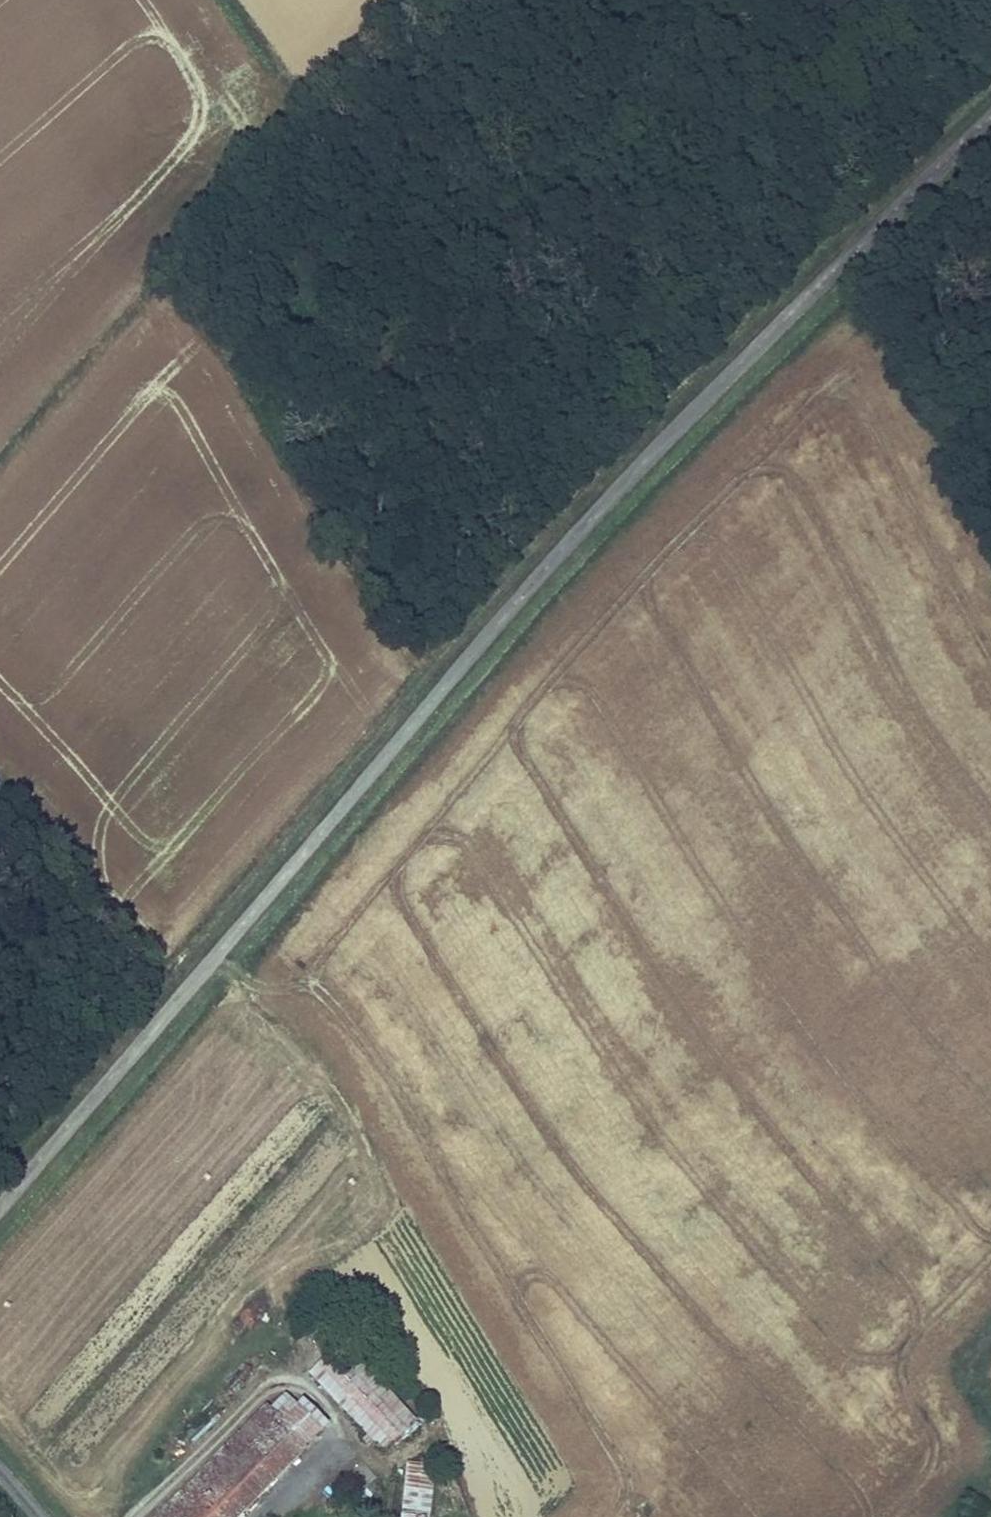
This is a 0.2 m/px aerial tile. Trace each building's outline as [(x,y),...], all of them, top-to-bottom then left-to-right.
[(396,1397),(323,1325),(308,1341),(326,1358),(312,1373),(366,1428),(396,1397)] [(265,1407),(278,1418),(272,1426),(297,1450),(313,1434),(276,1397),(265,1407)] [(278,1418),(265,1407),(247,1426),(241,1426),(156,1513),(161,1516),(230,1516),(270,1477),(246,1453),(272,1426),(278,1418)] [(270,1477),(297,1450),(272,1426),(246,1453),(270,1477)] [(402,1516),(430,1516),(433,1465),(405,1463),(402,1516)]
